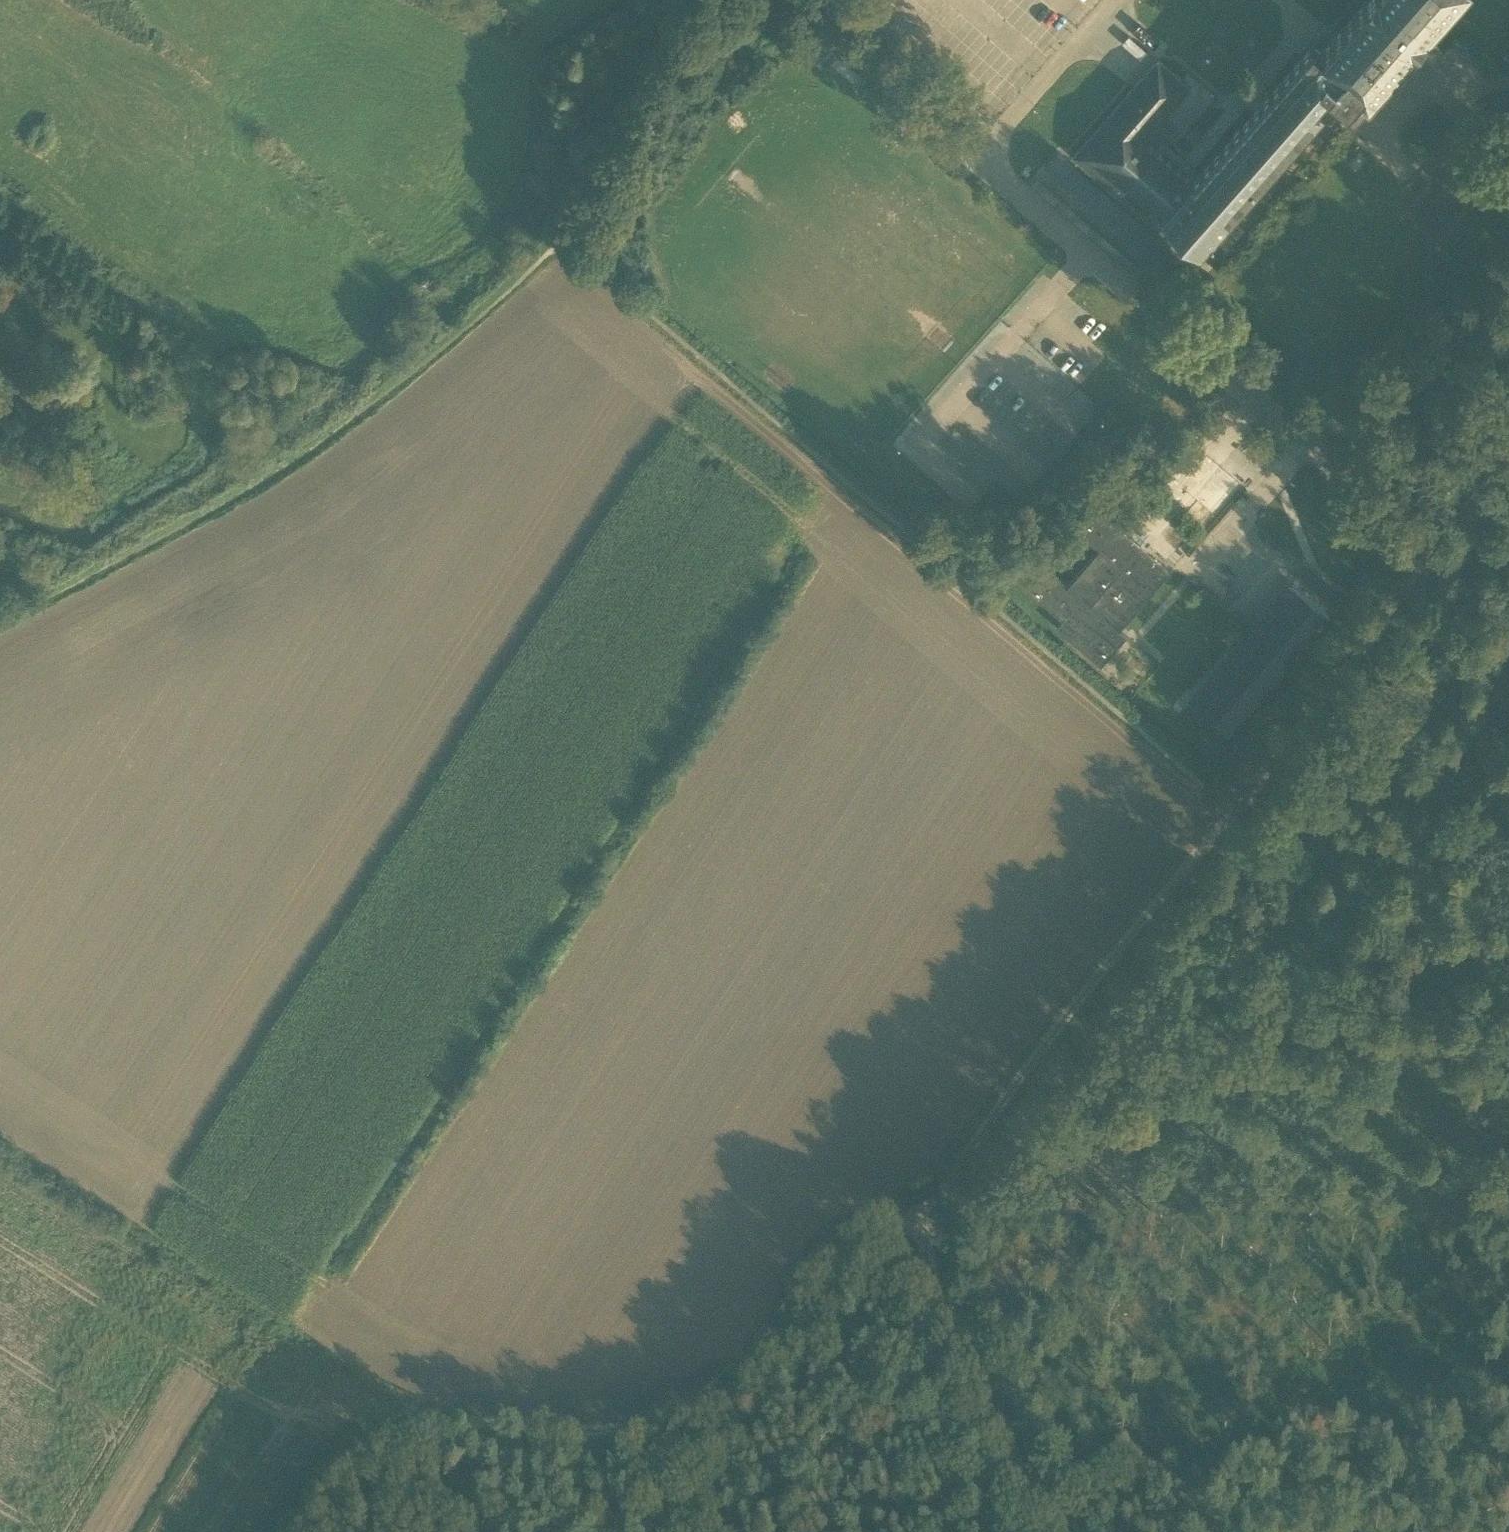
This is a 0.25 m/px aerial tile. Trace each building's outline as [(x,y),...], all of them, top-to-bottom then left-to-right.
[(1128,183),(1199,246),(1336,90),(1354,107),(1366,94),(1369,96),(1453,0),(1367,0),(1322,52),(1311,45),(1191,182),(1147,142),(1154,134),(1149,129),(1188,85),(1158,58),(1073,154),(1118,194),(1128,183)] [(1134,13),(1125,24),(1156,48),(1164,38),(1134,13)] [(1118,31),(1103,52),(1113,59),(1129,38),(1118,31)] [(1119,628),(1169,570),(1097,506),(1077,528),(1099,547),(1068,583),(1046,564),(1027,586),(1063,618),(1056,625),(1100,663),(1126,634),(1119,628)]
